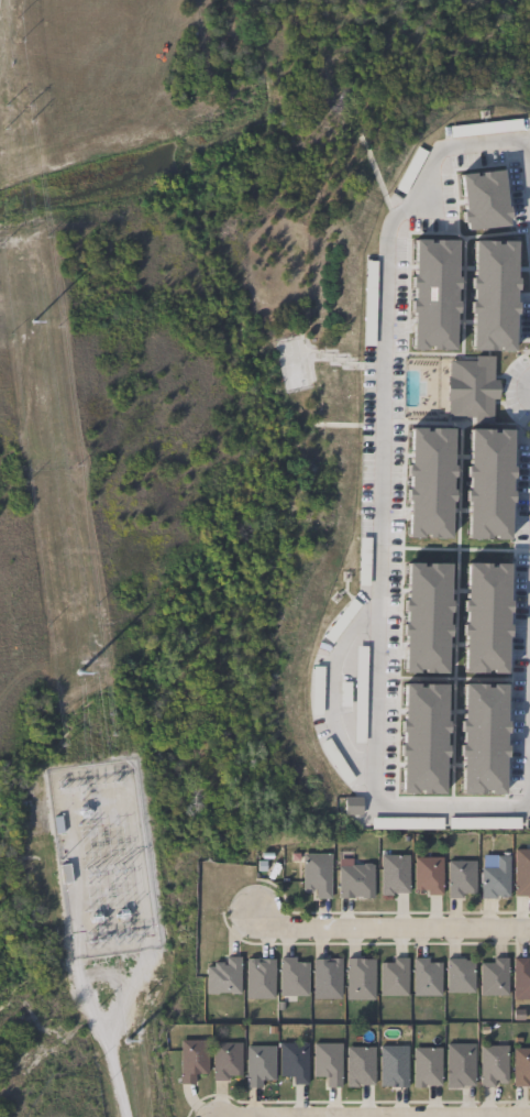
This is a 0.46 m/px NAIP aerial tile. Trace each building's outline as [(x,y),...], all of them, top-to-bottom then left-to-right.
[(514,847),(529,847),(529,897),(514,897),(514,847)] [(330,853),(330,897),(302,897),(302,853),(330,853)] [(408,853),(408,895),(379,895),(379,853),(408,853)] [(508,898),(481,898),(481,854),(508,854),(508,898)] [(441,856),(441,895),(413,895),(413,856),(441,856)] [(446,859),(475,859),(475,897),(446,897),(446,859)] [(373,898),(338,898),(338,862),(373,862),(373,898)] [(206,993),(206,965),(216,965),(216,956),(239,956),(239,993),(206,993)] [(306,956),(306,995),(278,995),(278,956),(306,956)] [(311,997),(311,956),(341,956),(341,997),(311,997)] [(374,956),(374,999),(345,999),(345,956),(374,956)] [(407,956),(407,995),(378,995),(378,956),(407,956)] [(273,957),(273,997),(245,997),(245,957),(273,957)] [(411,995),(411,957),(440,957),(440,995),(411,995)] [(473,992),(445,992),(445,957),(473,957),(473,992)] [(479,957),(507,957),(507,995),(479,995),(479,957)] [(512,957),(529,957),(529,998),(512,998),(512,957)] [(178,1083),(178,1039),(207,1039),(207,1071),(196,1071),(196,1083),(178,1083)] [(278,1074),(279,1041),(307,1041),(307,1084),(290,1084),(290,1074),(278,1074)] [(240,1042),(240,1080),(211,1080),(211,1042),(240,1042)] [(312,1075),(312,1042),(341,1042),(341,1086),(323,1086),(323,1075),(312,1075)] [(446,1085),(446,1043),(473,1043),(473,1085),(446,1085)] [(245,1086),(245,1044),(273,1044),(273,1077),(263,1077),(263,1086),(245,1086)] [(378,1044),(407,1044),(407,1086),(378,1086),(378,1044)] [(479,1085),(479,1044),(507,1044),(507,1085),(479,1085)] [(374,1047),(374,1085),(345,1085),(345,1047),(374,1047)] [(440,1047),(440,1086),(412,1086),(412,1047),(440,1047)] [(511,1048),(529,1048),(529,1085),(511,1085),(511,1048)]
